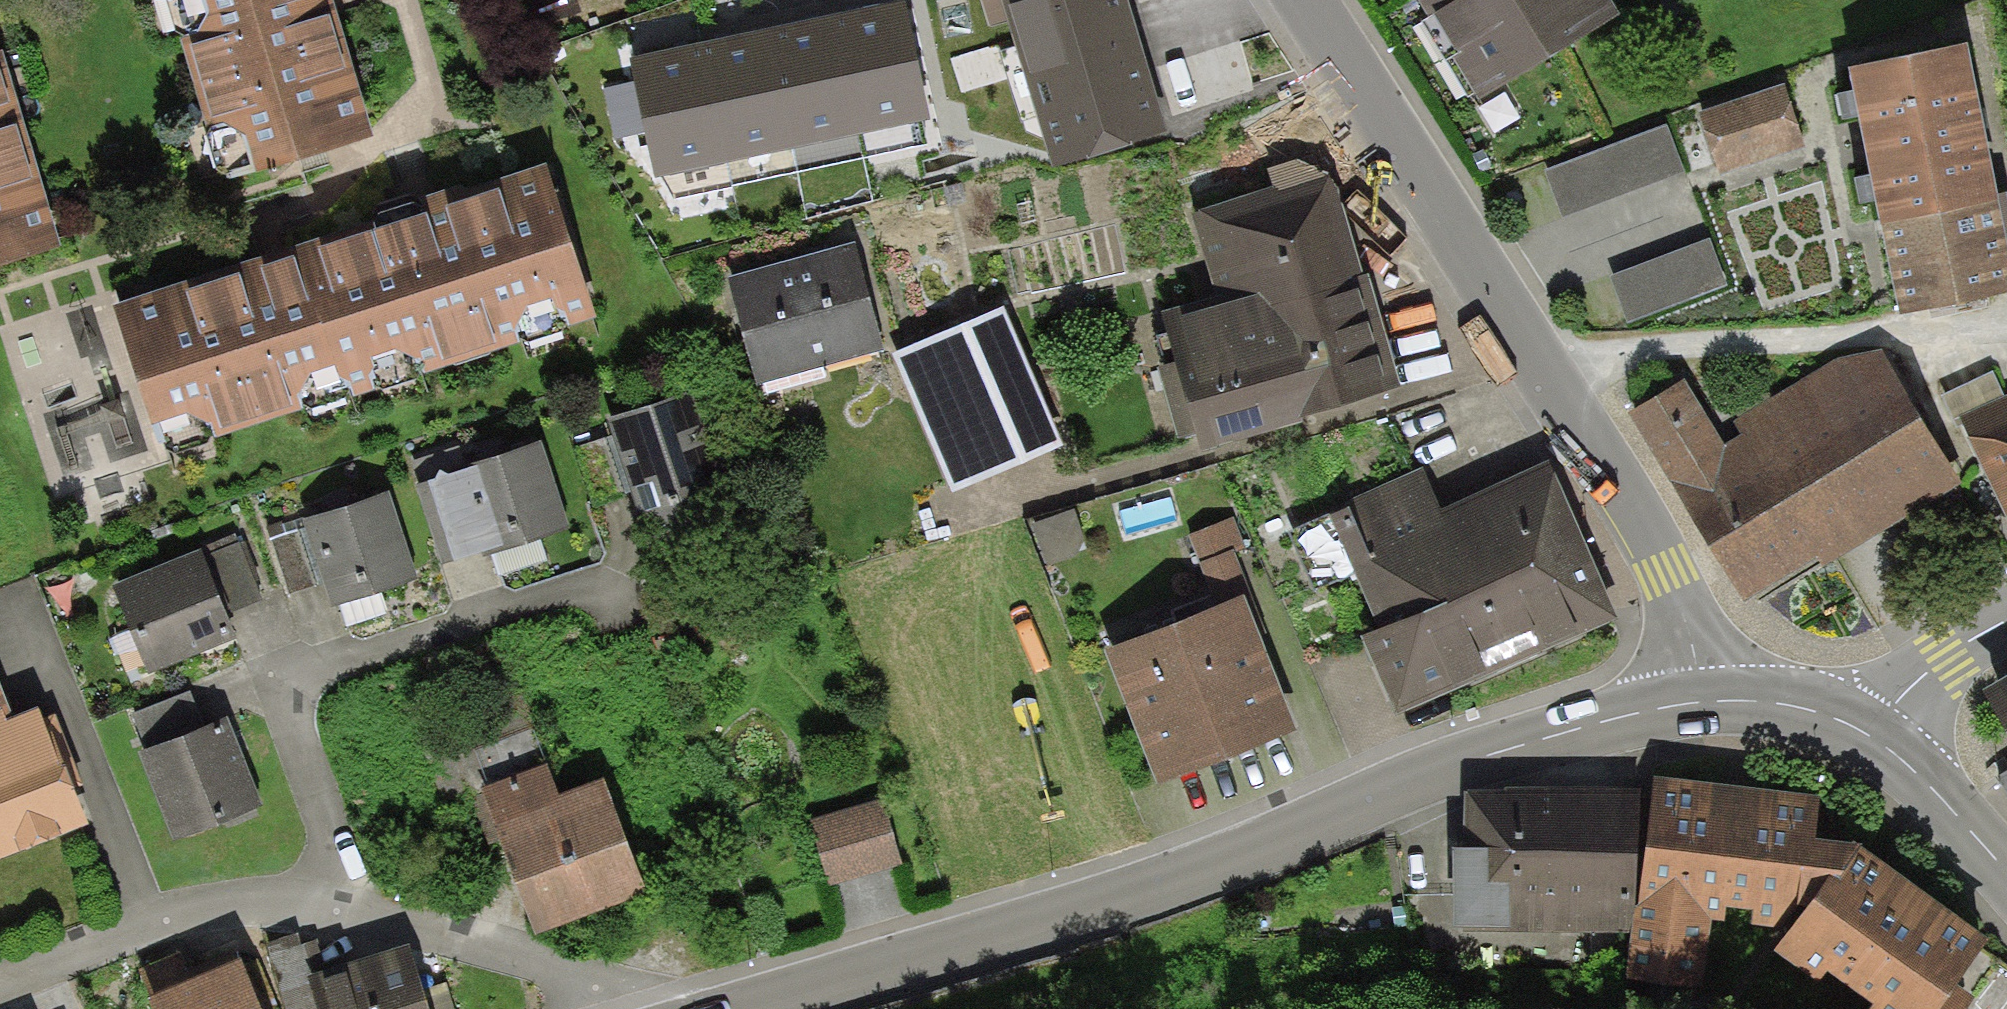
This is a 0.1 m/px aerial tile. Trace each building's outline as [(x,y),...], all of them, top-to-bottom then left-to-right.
[(175,36),(181,41),(218,176),(224,180),(255,172),(255,180),(376,143),(333,0),(165,0),(175,36)] [(1055,171),(1168,135),(1125,0),(1000,0),(1055,171)] [(1621,21),(1608,0),(1415,0),(1480,107),(1621,21)] [(836,20),(861,137),(929,124),(905,5),(836,20)] [(769,33),(794,152),(861,137),(836,20),(769,33)] [(702,47),(727,166),(794,152),(769,33),(702,47)] [(727,166),(702,47),(631,62),(655,181),(727,166)] [(1968,50),(1850,74),(1882,233),(2000,209),(1968,50)] [(0,56),(0,270),(62,249),(3,55),(0,56)] [(1785,87),(1699,114),(1718,175),(1805,148),(1785,87)] [(1242,133),(1279,192),(1333,177),(1337,190),(1363,175),(1312,92),(1242,133)] [(1545,171),(1563,218),(1685,172),(1668,125),(1545,171)] [(546,170),(320,241),(369,394),(595,323),(546,170)] [(1195,437),(1200,454),(1404,395),(1369,276),(1363,278),(1337,190),(1333,177),(1279,192),(1192,217),(1216,299),(1161,315),(1176,367),(1158,373),(1179,442),(1195,437)] [(1882,233),(1899,321),(2006,299),(2006,247),(2000,209),(1882,233)] [(1710,240),(1610,278),(1627,324),(1728,286),(1710,240)] [(163,460),(369,394),(320,241),(114,307),(163,460)] [(883,352),(853,246),(727,281),(757,387),(883,352)] [(1004,310),(893,356),(951,493),(1062,447),(1004,310)] [(1725,447),(1686,383),(1628,417),(1743,606),(1819,560),(1824,568),(1961,485),(1881,352),(1839,358),(1734,422),(1742,436),(1725,447)] [(693,394),(607,422),(643,531),(729,502),(693,394)] [(1958,420),(2006,522),(2006,399),(1958,420)] [(570,531),(541,443),(505,454),(501,441),(464,453),(462,447),(412,463),(420,488),(418,488),(444,567),(482,555),(483,559),(570,531)] [(1550,464),(1440,511),(1509,670),(1620,622),(1550,464)] [(1395,720),(1509,670),(1440,511),(1422,469),(1346,502),(1350,511),(1330,520),(1379,633),(1361,641),(1395,720)] [(391,495),(304,523),(305,528),(324,584),(332,611),(420,583),(391,495)] [(1075,511),(1033,526),(1048,568),(1090,553),(1075,511)] [(1234,551),(1235,553),(1245,549),(1232,518),(1188,535),(1200,564),(1234,551)] [(288,596),(324,584),(305,528),(270,539),(288,596)] [(201,548),(203,552),(226,616),(264,602),(239,535),(201,548)] [(1200,564),(1219,611),(1244,600),(1253,597),(1235,553),(1234,551),(1200,564)] [(203,552),(112,588),(148,677),(237,641),(226,616),(203,552)] [(1219,611),(1103,655),(1155,788),(1296,735),(1244,600),(1219,611)] [(1983,695),(2006,739),(2006,681),(1983,695)] [(88,827),(74,792),(84,788),(56,717),(42,722),(39,712),(7,725),(3,716),(10,713),(0,687),(0,862),(88,827)] [(481,791),(546,768),(517,687),(415,723),(446,810),(483,797),(481,791)] [(147,754),(205,732),(189,692),(132,714),(147,754)] [(262,811),(229,723),(205,732),(147,754),(140,757),(173,845),(262,811)] [(648,898),(606,783),(558,801),(546,768),(481,791),(483,797),(534,939),(648,898)] [(1820,801),(1654,780),(1636,912),(1631,936),(1625,983),(1703,996),(1711,925),(1725,926),(1727,912),(1753,915),(1753,928),(1794,931),(1831,883),(1838,888),(1864,853),(1866,851),(1816,843),(1820,801)] [(1636,912),(1638,791),(1505,788),(1505,794),(1465,793),(1464,853),(1454,852),(1452,933),(1631,936),(1636,912)] [(885,802),(812,822),(831,887),(904,866),(885,802)] [(1864,853),(1838,888),(1831,883),(1794,931),(1774,957),(1819,990),(1828,978),(1870,1008),(1971,1008),(1976,1002),(1960,990),(1992,947),(1864,853)] [(308,980),(317,1008),(428,1008),(410,948),(308,980)] [(148,1004),(150,1008),(264,1008),(246,965),(148,1004)]
